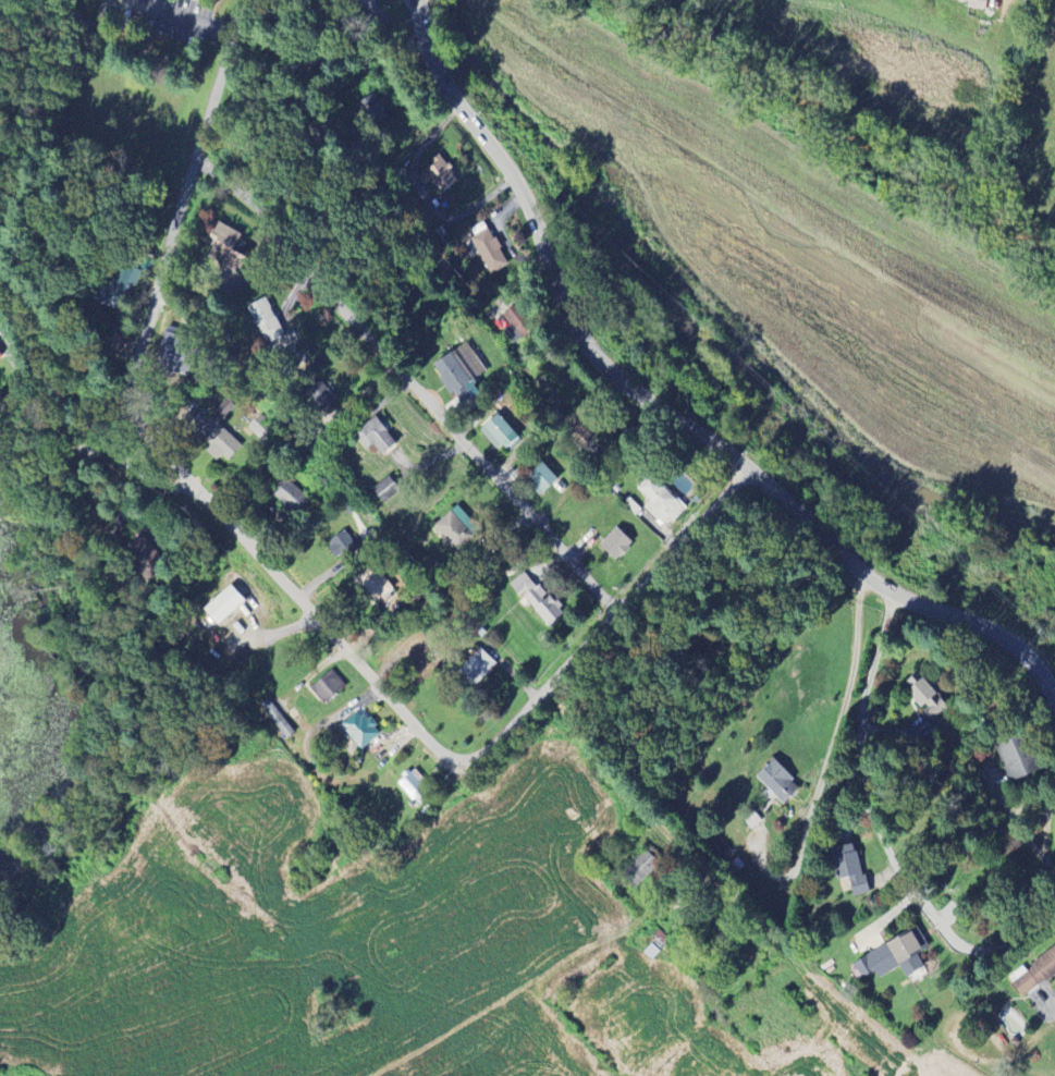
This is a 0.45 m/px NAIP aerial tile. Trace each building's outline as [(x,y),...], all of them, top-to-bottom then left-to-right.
[(458,182),(440,155),(431,162),(434,167),(417,178),(422,186),(431,181),(440,194),(458,182)] [(205,245),(212,248),(206,259),(236,274),(252,242),(216,223),(205,245)] [(471,239),(488,276),(508,267),(490,230),(471,239)] [(120,312),(133,271),(109,264),(96,304),(120,312)] [(259,338),(265,335),(269,343),(282,337),(266,299),(246,307),(259,338)] [(432,366),(459,407),(479,394),(471,382),(486,372),(466,344),(432,366)] [(322,413),(336,401),(319,383),(305,395),(322,413)] [(227,464),(242,449),(217,424),(234,407),(228,401),(196,432),(227,464)] [(248,431),(263,442),(273,427),(258,416),(248,431)] [(500,454),(517,437),(497,416),(479,432),(500,454)] [(373,446),(381,457),(396,446),(376,418),(355,434),(367,450),(373,446)] [(524,479),(540,497),(558,480),(542,463),(524,479)] [(650,503),(644,509),(665,529),(685,508),(650,475),(636,490),(650,503)] [(372,490),(384,506),(403,491),(390,476),(372,490)] [(295,517),(310,502),(287,480),(272,495),(295,517)] [(474,537),(466,527),(471,522),(457,506),(433,528),(457,553),(474,537)] [(599,547),(616,563),(632,546),(615,529),(599,547)] [(357,549),(346,532),(326,546),(338,562),(357,549)] [(393,591),(374,566),(356,579),(375,604),(393,591)] [(511,584),(545,630),(562,617),(527,572),(511,584)] [(203,611),(218,627),(244,603),(230,587),(203,611)] [(473,689),(496,665),(479,650),(456,674),(473,689)] [(345,686),(329,672),(309,692),(325,707),(345,686)] [(951,711),(917,675),(902,688),(936,725),(951,711)] [(291,736),(270,700),(262,705),(282,741),(291,736)] [(361,752),(379,735),(358,711),(339,728),(361,752)] [(1008,784),(1037,774),(1025,737),(996,746),(1008,784)] [(755,779),(784,806),(800,789),(772,761),(755,779)] [(412,803),(425,791),(410,773),(396,784),(412,803)] [(830,850),(837,882),(848,879),(853,898),(866,895),(855,845),(830,850)] [(923,969),(916,956),(928,950),(916,929),(848,967),(857,983),(874,973),(878,980),(899,968),(905,979),(923,969)] [(1022,1000),(1054,975),(1054,948),(1024,971),(1022,968),(1007,979),(1022,1000)]
